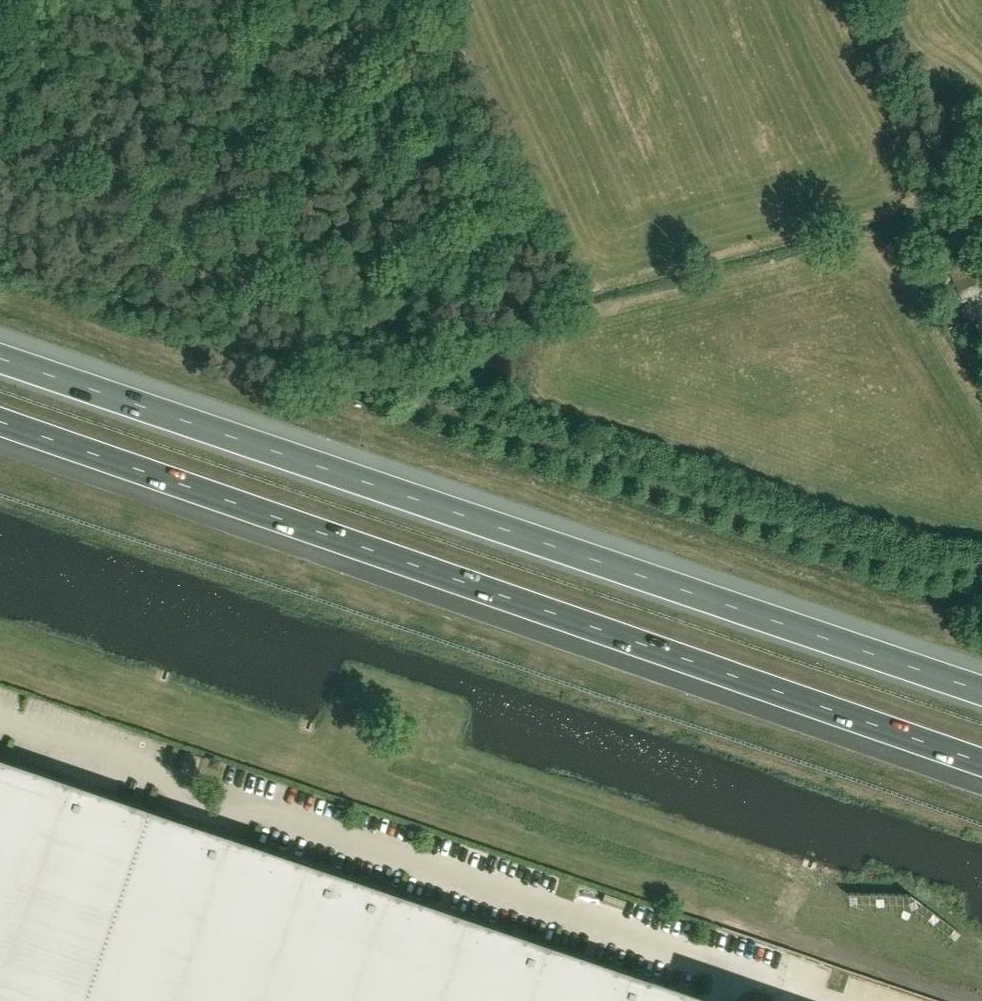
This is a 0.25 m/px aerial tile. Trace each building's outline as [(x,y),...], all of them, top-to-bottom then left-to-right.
[(964,301),(981,293),(981,271),(956,283),(964,301)] [(701,998),(0,760),(0,1000),(700,1000),(701,998)]
